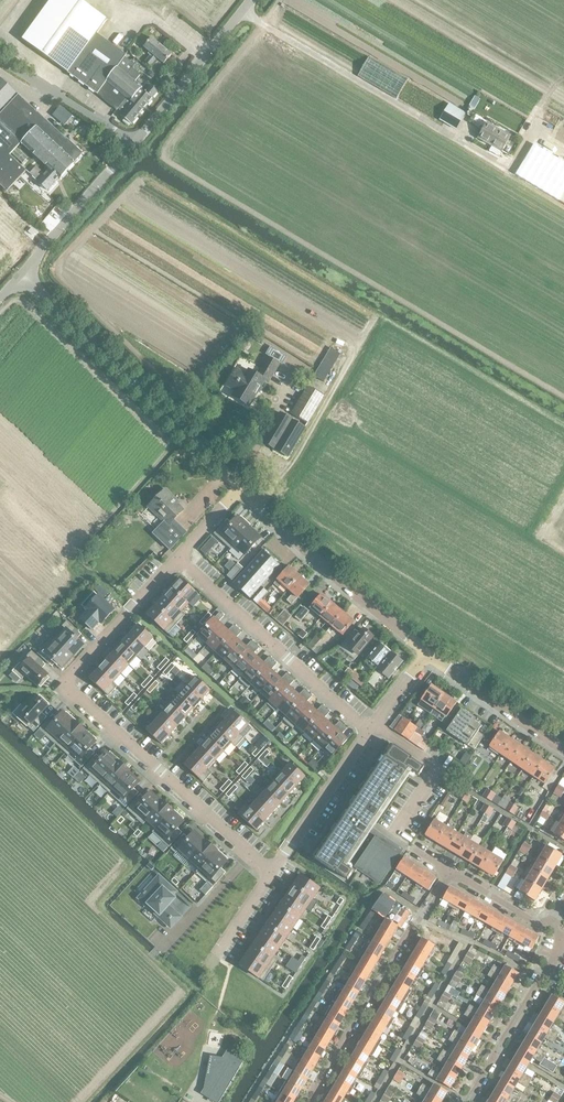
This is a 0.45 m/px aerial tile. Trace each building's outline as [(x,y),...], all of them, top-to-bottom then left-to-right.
[(98,95),(117,110),(118,109),(121,112),(119,115),(131,125),(158,91),(150,84),(146,90),(135,81),(143,72),(124,57),(126,55),(105,39),(115,24),(81,0),(51,0),(23,39),(68,72),(98,95)] [(163,64),(171,55),(151,38),(144,47),(151,54),(144,62),(150,67),(157,59),(163,64)] [(26,171),(27,170),(10,155),(11,153),(23,164),(28,158),(17,147),(21,143),(49,168),(44,173),(37,166),(29,174),(48,191),(59,179),(61,181),(76,164),(75,162),(82,154),(0,79),(0,184),(8,191),(26,171)] [(65,124),(73,114),(61,104),(53,114),(65,124)] [(456,129),(465,113),(450,104),(441,119),(456,129)] [(478,137),(484,141),(502,151),(511,136),(487,122),(478,137)] [(516,174),(563,203),(563,162),(534,144),(516,174)] [(324,382),(341,353),(331,347),(314,376),(324,382)] [(269,381),(279,364),(268,357),(257,374),(249,369),(246,374),(238,369),(228,385),(236,391),(233,395),(249,405),(265,379),(269,381)] [(308,385),(291,413),(308,423),(325,395),(308,385)] [(287,456),(305,427),(281,413),(263,442),(287,456)] [(163,519),(151,531),(168,547),(184,530),(174,520),(183,510),(177,504),(179,503),(165,490),(151,505),(159,512),(157,514),(163,519)] [(231,549),(250,528),(248,526),(250,524),(241,517),(240,519),(238,517),(230,526),(225,521),(214,533),(231,549)] [(250,528),(235,545),(245,554),(260,538),(250,528)] [(213,537),(201,550),(206,555),(218,542),(213,537)] [(263,551),(250,566),(265,580),(279,565),(263,551)] [(238,563),(227,576),(232,580),(243,568),(238,563)] [(281,583),(289,589),(301,575),(290,565),(274,583),(278,586),(281,583)] [(260,586),(265,580),(250,566),(235,583),(258,603),(262,598),(267,592),(260,586)] [(289,589),(289,590),(294,593),(287,600),(292,604),(310,583),(301,575),(289,589)] [(197,594),(181,579),(172,588),(189,603),(197,594)] [(189,603),(172,588),(165,596),(181,611),(189,603)] [(88,611),(81,619),(93,630),(100,621),(102,624),(104,622),(115,610),(94,592),(82,605),(88,611)] [(310,607),(322,617),(334,603),(322,593),(310,607)] [(181,611),(165,596),(156,605),(177,624),(185,615),(181,611)] [(262,598),(258,603),(268,612),(271,608),(272,607),(262,598)] [(322,617),(332,626),(344,612),(334,603),(322,617)] [(177,624),(156,605),(148,615),(168,634),(177,624)] [(301,622),(310,611),(305,606),(295,617),(301,622)] [(276,620),(283,626),(292,615),(285,609),(276,620)] [(214,619),(214,618),(199,635),(208,643),(223,627),(218,622),(224,616),(220,612),(214,619)] [(343,634),(355,621),(344,612),(332,626),(343,634)] [(79,632),(67,621),(63,626),(67,629),(57,640),(73,656),(83,644),(75,636),(79,632)] [(139,625),(130,634),(145,647),(154,638),(139,625)] [(228,631),(223,627),(208,643),(217,651),(238,628),(234,625),(228,631)] [(242,632),(238,628),(217,651),(226,659),(241,643),(236,638),(242,632)] [(304,639),(308,634),(303,629),(298,635),(304,639)] [(354,630),(344,643),(340,647),(355,659),(359,655),(374,637),(364,629),(359,635),(354,630)] [(130,634),(122,642),(137,656),(145,647),(130,634)] [(308,646),(312,649),(317,644),(321,639),(317,635),(308,646)] [(57,640),(53,636),(38,653),(50,664),(54,659),(63,667),(73,656),(57,640)] [(246,647),(241,643),(226,659),(235,667),(255,644),(252,641),(246,647)] [(122,642),(114,651),(129,665),(137,656),(122,642)] [(368,657),(369,658),(365,663),(375,671),(392,651),(381,642),(368,657)] [(259,648),(255,644),(235,667),(243,675),(258,659),(253,654),(259,648)] [(313,650),(312,650),(317,654),(319,651),(322,648),(321,648),(317,644),(313,650)] [(41,686),(49,678),(47,676),(48,675),(39,667),(44,662),(32,651),(21,663),(14,671),(21,678),(22,679),(26,675),(38,686),(39,684),(41,686)] [(114,651),(106,660),(121,674),(129,665),(114,651)] [(367,681),(373,686),(379,680),(378,679),(383,673),(389,678),(403,661),(392,651),(375,671),(367,681)] [(263,663),(258,659),(243,675),(239,679),(249,688),(253,684),(273,660),(269,657),(263,663)] [(106,660),(99,668),(114,682),(121,674),(106,660)] [(277,664),(273,660),(253,684),(261,691),(276,675),(271,670),(277,664)] [(207,662),(203,667),(210,674),(215,669),(207,662)] [(114,682),(99,668),(90,678),(109,696),(118,686),(114,682)] [(348,675),(345,672),(341,668),(336,674),(340,678),(343,681),(344,680),(348,675)] [(355,670),(347,682),(357,689),(365,678),(355,670)] [(281,680),(276,675),(261,691),(270,700),(291,677),(287,673),(281,680)] [(196,677),(188,686),(203,699),(211,690),(196,677)] [(295,680),(291,677),(270,700),(279,708),(294,691),(289,687),(295,680)] [(431,685),(418,704),(431,713),(443,693),(431,685)] [(188,686),(180,694),(195,708),(203,699),(188,686)] [(299,696),(294,691),(279,708),(287,715),(308,693),(304,689),(299,696)] [(312,696),(308,693),(287,715),(283,719),(293,728),(297,724),(311,707),(306,703),(312,696)] [(443,693),(431,713),(435,708),(441,712),(438,718),(444,722),(457,703),(443,693)] [(180,694),(171,703),(186,717),(195,708),(180,694)] [(14,713),(34,732),(45,720),(40,715),(48,706),(47,705),(48,703),(40,696),(38,698),(37,696),(26,708),(22,705),(14,713)] [(171,703),(164,712),(179,726),(186,717),(171,703)] [(316,712),(311,707),(297,724),(305,732),(326,709),(322,705),(316,712)] [(475,750),(485,735),(479,731),(483,726),(470,718),(472,715),(463,708),(447,731),(475,750)] [(330,712),(326,709),(305,732),(314,740),(329,723),(324,719),(330,712)] [(249,725),(234,711),(226,720),(241,733),(249,725)] [(75,720),(67,712),(65,714),(63,713),(55,721),(51,717),(40,729),(55,743),(74,722),(73,722),(75,720)] [(164,712),(156,721),(171,734),(179,726),(164,712)] [(399,715),(390,727),(394,730),(409,740),(417,728),(403,718),(403,717),(399,715)] [(241,733),(226,720),(217,730),(232,743),(236,747),(245,737),(241,733)] [(156,721),(147,730),(162,744),(171,734),(156,721)] [(334,728),(329,723),(314,740),(323,748),(344,725),(340,721),(334,728)] [(86,731),(75,722),(74,722),(55,743),(67,754),(86,733),(85,732),(86,731)] [(347,728),(344,725),(323,748),(332,756),(347,740),(341,735),(347,728)] [(217,730),(209,738),(224,752),(232,743),(217,730)] [(96,739),(87,731),(86,733),(67,754),(82,767),(93,755),(88,751),(96,742),(94,741),(96,739)] [(490,745),(499,752),(501,753),(511,738),(500,731),(490,745)] [(431,741),(418,733),(412,742),(425,750),(431,741)] [(224,752),(209,738),(201,746),(216,760),(224,752)] [(522,746),(511,738),(501,753),(512,760),(522,746)] [(344,819),(341,817),(340,819),(343,820),(338,827),(340,828),(336,834),(332,831),(331,832),(333,834),(329,840),(331,842),(327,847),(323,845),(322,846),(324,848),(321,852),(323,854),(320,858),(315,856),(315,857),(348,880),(353,871),(347,867),(373,828),(412,771),(419,775),(424,767),(391,744),(390,746),(394,749),(391,753),(389,752),(386,757),(384,755),(383,757),(387,759),(383,765),(381,764),(377,770),(374,769),(373,770),(378,773),(374,779),(372,778),(367,784),(365,782),(364,784),(368,787),(364,792),(363,791),(358,798),(356,796),(350,805),(352,806),(349,811),(347,810),(346,811),(348,813),(344,819)] [(216,760),(201,746),(194,755),(209,769),(216,760)] [(533,753),(522,746),(512,760),(523,768),(533,753)] [(119,760),(111,752),(109,754),(107,752),(99,761),(94,757),(83,769),(99,783),(118,762),(117,762),(119,760)] [(544,761),(533,753),(523,768),(534,776),(544,761)] [(209,769),(194,755),(185,765),(204,782),(213,772),(209,769)] [(130,771),(119,761),(118,762),(99,783),(110,793),(129,772),(130,771)] [(545,783),(555,768),(544,761),(534,776),(545,783)] [(306,777),(291,763),(282,772),(297,786),(306,777)] [(72,766),(68,773),(81,780),(85,773),(72,766)] [(297,786),(282,772),(278,769),(270,777),(274,781),(289,795),(297,786)] [(139,782),(129,772),(110,793),(126,807),(136,795),(132,791),(139,782)] [(473,789),(476,786),(468,780),(465,784),(473,789)] [(289,795),(274,781),(266,790),(281,804),(289,795)] [(462,800),(467,791),(463,788),(458,797),(462,800)] [(492,801),(497,794),(487,788),(483,795),(492,801)] [(563,792),(557,788),(554,793),(560,797),(563,792)] [(281,804),(266,790),(258,799),(273,812),(281,804)] [(467,791),(462,800),(467,802),(472,794),(467,791)] [(143,801),(138,797),(127,808),(143,823),(162,802),(151,792),(143,801)] [(497,794),(492,801),(502,807),(509,797),(505,795),(503,798),(497,794)] [(443,809),(451,798),(447,796),(440,807),(443,809)] [(509,797),(502,807),(511,813),(516,806),(508,801),(510,798),(509,797)] [(273,812),(258,799),(251,807),(266,821),(273,812)] [(162,802),(143,823),(144,824),(147,820),(156,828),(152,832),(154,833),(172,812),(173,811),(163,801),(162,802)] [(485,813),(490,805),(486,802),(481,811),(485,813)] [(251,807),(247,803),(238,813),(257,830),(266,821),(251,807)] [(490,805),(485,813),(490,816),(495,808),(490,805)] [(543,811),(550,815),(553,811),(545,807),(543,811)] [(173,813),(172,812),(154,833),(169,847),(180,835),(175,830),(183,822),(181,820),(183,818),(175,811),(173,813)] [(550,815),(543,811),(540,816),(547,820),(550,815)] [(508,827),(513,819),(508,816),(503,824),(508,827)] [(425,834),(437,841),(446,826),(434,819),(425,834)] [(513,819),(508,827),(512,830),(517,822),(513,819)] [(561,822),(554,834),(563,840),(563,824),(561,822)] [(437,841),(448,848),(458,833),(446,826),(437,841)] [(190,859),(205,842),(195,832),(187,841),(182,836),(171,848),(176,853),(180,849),(190,859)] [(448,848),(460,855),(469,840),(472,836),(466,832),(463,837),(458,833),(448,848)] [(460,855),(471,862),(480,847),(469,840),(460,855)] [(205,842),(190,859),(200,867),(196,872),(197,873),(216,852),(217,851),(206,841),(205,842)] [(401,853),(382,841),(380,845),(377,848),(375,852),(372,856),(370,859),(367,863),(365,867),(362,871),(380,884),(400,853),(401,853)] [(522,845),(530,850),(532,846),(524,841),(522,845)] [(530,850),(522,845),(519,850),(527,855),(530,850)] [(563,854),(548,845),(541,857),(556,866),(563,854)] [(471,862),(483,869),(492,854),(480,847),(471,862)] [(217,852),(216,852),(197,873),(213,887),(224,875),(219,870),(227,862),(225,860),(227,858),(219,851),(217,852)] [(503,861),(492,854),(483,869),(494,876),(503,861)] [(403,872),(408,875),(416,863),(405,856),(395,871),(401,875),(403,872)] [(549,877),(556,866),(541,857),(534,868),(549,877)] [(408,875),(418,882),(426,870),(416,863),(408,875)] [(508,868),(516,873),(518,869),(511,864),(508,868)] [(516,873),(508,868),(505,873),(513,878),(516,873)] [(542,889),(549,877),(534,868),(527,880),(542,889)] [(423,886),(429,890),(437,878),(426,870),(418,882),(416,885),(422,889),(423,886)] [(320,888),(301,875),(294,885),(313,898),(320,888)] [(173,894),(175,891),(159,877),(146,891),(143,894),(144,894),(143,894),(144,895),(142,896),(144,898),(152,906),(150,907),(157,913),(158,912),(166,919),(168,920),(170,918),(170,919),(172,917),(175,913),(167,906),(174,899),(172,897),(171,896),(173,894)] [(535,900),(542,889),(527,880),(520,891),(535,900)] [(392,889),(394,886),(395,885),(389,881),(388,882),(386,885),(392,889)] [(313,898),(294,885),(288,895),(306,908),(313,898)] [(451,886),(444,899),(449,902),(448,905),(454,908),(462,893),(451,886)] [(197,900),(206,892),(203,888),(194,896),(197,900)] [(401,895),(407,899),(410,895),(404,891),(401,895)] [(385,892),(372,909),(386,919),(399,926),(402,928),(411,912),(403,908),(397,900),(385,892)] [(460,908),(466,911),(473,899),(462,893),(454,908),(458,911),(460,908)] [(306,908),(288,895),(281,905),(299,918),(306,908)] [(416,899),(410,895),(407,899),(413,903),(416,899)] [(466,911),(471,914),(470,917),(476,920),(477,918),(484,905),(473,899),(466,911)] [(299,918),(281,905),(274,915),(293,928),(299,918)] [(477,918),(488,924),(495,911),(484,905),(477,918)] [(488,924),(494,927),(492,930),(497,933),(506,917),(495,911),(488,924)] [(293,928),(274,915),(268,925),(286,937),(293,928)] [(368,915),(364,921),(369,923),(373,918),(368,915)] [(504,933),(510,936),(517,923),(506,917),(497,933),(502,935),(504,933)] [(386,919),(383,924),(381,923),(377,928),(392,937),(399,926),(386,919)] [(369,923),(364,921),(360,927),(364,930),(369,923)] [(445,923),(443,927),(455,932),(458,926),(454,924),(453,926),(445,923)] [(510,936),(516,939),(514,942),(519,945),(528,930),(517,923),(510,936)] [(286,937),(268,925),(261,935),(279,947),(286,937)] [(377,935),(373,941),(385,948),(392,937),(377,928),(374,934),(377,935)] [(539,936),(528,930),(519,945),(525,948),(526,945),(532,949),(539,936)] [(279,947),(261,935),(254,944),(273,957),(279,947)] [(453,946),(455,942),(444,935),(441,939),(453,946)] [(423,937),(416,948),(431,958),(434,953),(431,951),(435,945),(423,937)] [(373,941),(370,946),(367,945),(364,950),(379,959),(385,948),(373,941)] [(350,951),(355,944),(350,942),(346,948),(350,951)] [(453,954),(457,956),(464,945),(460,942),(453,954)] [(273,957),(254,945),(247,954),(270,970),(277,960),(273,957)] [(416,948),(410,959),(422,967),(425,961),(428,963),(431,958),(416,948)] [(372,970),(379,959),(364,950),(361,955),(364,957),(360,962),(372,970)] [(466,955),(473,960),(476,955),(468,951),(466,955)] [(340,957),(337,963),(341,966),(345,960),(348,956),(343,953),(340,958),(340,957)] [(270,970),(247,954),(240,965),(263,981),(270,970)] [(445,966),(450,969),(457,956),(453,954),(445,966)] [(473,960),(466,955),(463,960),(471,964),(473,960)] [(410,959),(403,970),(418,979),(425,968),(422,967),(410,959)] [(360,962),(357,968),(355,967),(351,972),(366,981),(372,970),(360,962)] [(337,963),(330,974),(334,976),(341,966),(337,963)] [(491,970),(513,983),(519,973),(506,965),(502,970),(494,965),(491,970)] [(450,969),(445,966),(442,973),(446,975),(450,969)] [(409,988),(412,983),(415,985),(418,979),(403,970),(397,981),(409,988)] [(513,983),(491,970),(488,976),(496,980),(493,985),(507,993),(513,983)] [(454,975),(462,980),(464,975),(457,971),(454,975)] [(351,979),(347,984),(359,991),(366,981),(351,972),(348,977),(351,979)] [(330,974),(323,984),(328,987),(334,976),(330,974)] [(448,985),(456,989),(462,980),(454,975),(448,985)] [(397,981),(390,992),(406,1001),(412,990),(409,988),(397,981)] [(432,988),(437,990),(441,985),(436,982),(432,988)] [(323,984),(316,995),(321,998),(328,987),(323,984)] [(347,984),(344,990),(342,988),(338,994),(353,1002),(359,991),(347,984)] [(456,989),(448,985),(442,995),(450,999),(456,989)] [(507,993),(493,985),(491,990),(482,985),(479,990),(501,1003),(507,993)] [(432,988),(426,999),(431,1001),(437,990),(432,988)] [(495,1013),(501,1003),(479,990),(476,995),(483,999),(480,1004),(482,1005),(495,1013)] [(390,992),(384,1003),(396,1010),(396,1011),(399,1013),(406,1001),(390,992)] [(338,1000),(335,1005),(334,1006),(347,1013),(353,1002),(338,994),(335,999),(338,1000)] [(314,1009),(321,998),(316,995),(310,1006),(314,1009)] [(450,999),(442,995),(440,999),(447,1004),(450,999)] [(546,1005),(563,1015),(563,1009),(563,1008),(563,1006),(563,1001),(552,995),(546,1005)] [(426,999),(420,1009),(424,1012),(431,1001),(426,999)] [(384,1003),(377,1014),(392,1023),(395,1018),(392,1016),(396,1011),(396,1010),(384,1003)] [(340,1024),(347,1013),(334,1006),(335,1005),(332,1004),(325,1015),(340,1024)] [(495,1013),(482,1005),(479,1010),(471,1005),(467,1010),(489,1023),(495,1013)] [(541,1014),(554,1022),(557,1018),(563,1022),(563,1015),(546,1005),(541,1014)] [(310,1015),(314,1009),(310,1006),(306,1012),(310,1015)] [(420,1019),(424,1012),(420,1009),(416,1016),(420,1019)] [(429,1017),(437,1021),(442,1013),(434,1009),(429,1017)] [(477,1027),(484,1032),(489,1023),(467,1010),(465,1015),(473,1020),(471,1023),(469,1026),(467,1031),(473,1035),(477,1027)] [(377,1014),(371,1025),(383,1032),(386,1027),(389,1028),(392,1023),(377,1014)] [(541,1014),(535,1024),(557,1037),(559,1033),(551,1028),(554,1022),(541,1014)] [(325,1022),(321,1028),(334,1035),(340,1024),(325,1015),(322,1021),(325,1022)] [(437,1021),(429,1017),(425,1025),(432,1029),(437,1021)] [(535,1024),(529,1034),(542,1042),(545,1038),(553,1043),(557,1037),(535,1024)] [(379,1038),(383,1032),(371,1025),(364,1035),(380,1045),(382,1040),(379,1038)] [(297,1036),(301,1030),(296,1027),(292,1034),(297,1036)] [(452,1035),(474,1048),(481,1035),(484,1032),(477,1027),(473,1035),(467,1031),(464,1035),(455,1030),(452,1035)] [(321,1028),(318,1033),(316,1032),(313,1037),(327,1046),(334,1035),(321,1028)] [(407,1041),(411,1034),(407,1031),(403,1038),(407,1041)] [(529,1034),(523,1043),(545,1057),(548,1052),(539,1047),(542,1042),(529,1034)] [(370,1054),(373,1055),(380,1045),(364,1035),(358,1046),(370,1054)] [(416,1040),(423,1044),(426,1040),(418,1035),(416,1040)] [(468,1058),(474,1048),(452,1035),(449,1040),(453,1042),(450,1047),(468,1058)] [(312,1044),(308,1049),(321,1057),(327,1046),(313,1037),(309,1042),(312,1044)] [(423,1044),(416,1040),(413,1044),(421,1049),(423,1044)] [(286,1043),(283,1049),(287,1051),(291,1046),(286,1043)] [(517,1053),(516,1056),(529,1064),(533,1057),(541,1062),(540,1065),(553,1073),(558,1065),(545,1057),(523,1043),(517,1053)] [(358,1046),(351,1057),(367,1066),(369,1061),(366,1060),(370,1054),(358,1046)] [(462,1068),(468,1058),(450,1047),(447,1052),(444,1050),(441,1055),(462,1068)] [(215,1101),(219,1101),(245,1059),(228,1049),(223,1057),(222,1061),(214,1060),(210,1078),(201,1093),(215,1101)] [(283,1058),(287,1051),(283,1049),(279,1055),(283,1058)] [(308,1049),(305,1055),(303,1054),(300,1059),(314,1068),(321,1057),(308,1049)] [(395,1062),(398,1056),(394,1053),(390,1060),(395,1062)] [(404,1059),(412,1064),(415,1060),(407,1055),(404,1059)] [(462,1068),(441,1055),(438,1060),(446,1065),(443,1070),(456,1077),(462,1068)] [(514,1058),(507,1070),(529,1083),(532,1078),(524,1073),(529,1064),(516,1056),(514,1058)] [(351,1057),(345,1068),(357,1075),(357,1076),(360,1078),(367,1066),(351,1057)] [(276,1059),(269,1070),(274,1073),(280,1062),(276,1059)] [(299,1065),(295,1071),(308,1078),(314,1068),(300,1059),(297,1064),(299,1065)] [(345,1068),(338,1079),(354,1088),(356,1083),(354,1081),(357,1076),(357,1075),(345,1068)] [(450,1088),(452,1085),(456,1077),(443,1070),(441,1074),(432,1069),(428,1075),(450,1088)] [(269,1070),(263,1081),(267,1084),(274,1073),(269,1070)] [(301,1089),(308,1078),(295,1071),(293,1070),(287,1081),(301,1089)] [(398,1070),(396,1074),(403,1078),(406,1074),(398,1070)] [(515,1087),(518,1083),(526,1088),(529,1083),(507,1070),(501,1079),(515,1087)] [(396,1074),(390,1084),(397,1088),(403,1078),(396,1074)] [(381,1075),(375,1086),(379,1088),(386,1078),(381,1075)] [(338,1079),(332,1090),(344,1097),(347,1092),(350,1094),(354,1088),(338,1079)] [(515,1087),(501,1079),(496,1089),(517,1101),(518,1101),(521,1098),(512,1092),(515,1087)] [(263,1081),(256,1092),(260,1094),(267,1084),(263,1081)] [(295,1100),(301,1089),(287,1081),(280,1091),(295,1100)] [(436,1082),(432,1089),(423,1084),(420,1089),(442,1101),(449,1090),(436,1082)] [(390,1084),(384,1094),(391,1098),(397,1088),(390,1084)] [(375,1086),(368,1097),(373,1099),(379,1088),(375,1086)] [(424,1101),(442,1101),(420,1089),(417,1094),(426,1099),(424,1101)] [(489,1100),(493,1101),(517,1101),(496,1089),(489,1100)] [(325,1101),(328,1101),(345,1101),(347,1099),(344,1097),(332,1090),(325,1101)] [(274,1101),(294,1101),(295,1100),(280,1091),(274,1101)] [(249,1101),(256,1101),(260,1094),(256,1092),(249,1101)] [(551,1096),(559,1101),(561,1097),(554,1092),(551,1096)]
